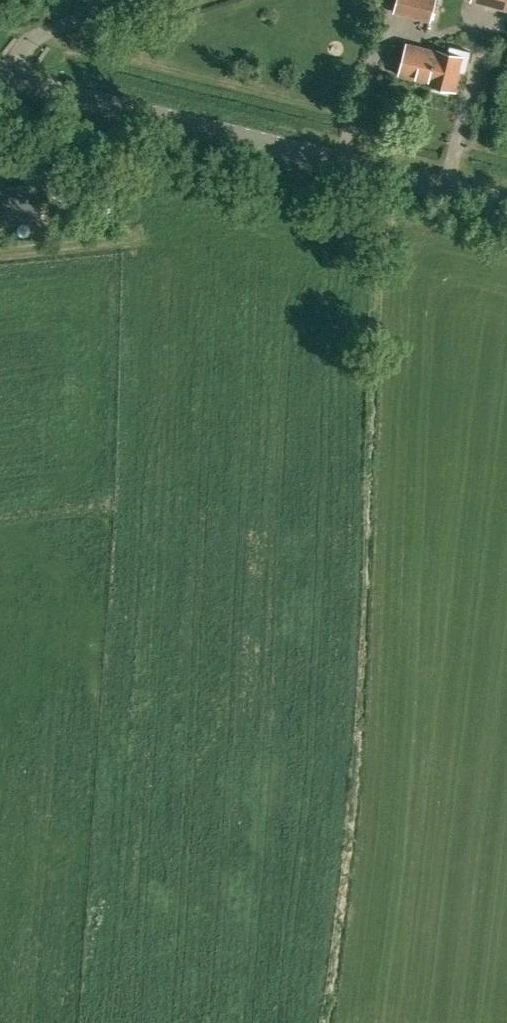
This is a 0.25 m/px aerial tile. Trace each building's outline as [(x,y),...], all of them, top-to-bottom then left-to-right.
[(394,11),(430,20),(435,0),(397,0),(394,11)] [(472,0),(506,9),(506,0),(472,0)] [(429,83),(431,83),(434,67),(430,66),(434,50),(433,49),(407,43),(402,63),(399,74),(400,75),(429,82),(429,83)] [(434,84),(433,89),(447,93),(448,88),(454,89),(461,61),(467,63),(470,51),(450,46),(448,53),(434,50),(430,66),(434,67),(431,83),(434,84)] [(41,181),(6,185),(9,220),(44,217),(41,181)]
